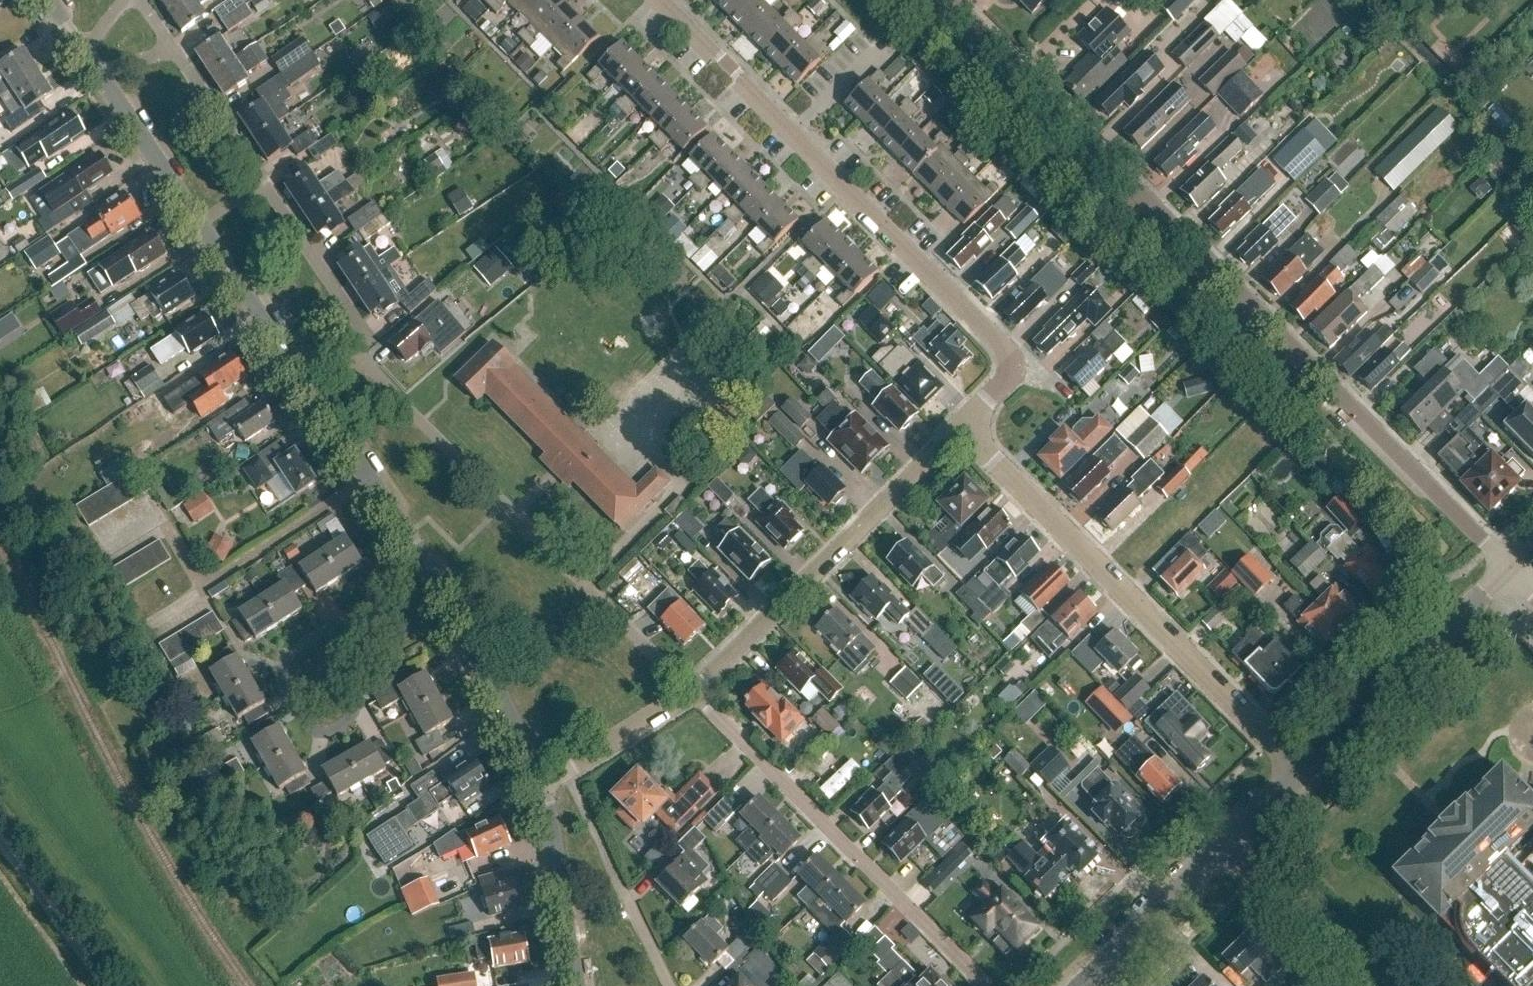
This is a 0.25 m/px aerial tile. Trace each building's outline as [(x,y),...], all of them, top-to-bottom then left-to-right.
[(168,14),(189,0),(159,0),(168,14)] [(212,0),(189,0),(168,14),(183,35),(206,19),(200,8),(212,0)] [(223,23),(246,7),(242,0),(233,0),(215,12),(223,23)] [(270,7),(265,0),(260,0),(252,5),(258,14),(270,7)] [(375,10),(383,5),(379,0),(368,0),(375,10)] [(463,11),(475,22),(486,11),(475,0),(473,0),(463,11)] [(503,0),(489,0),(485,4),(492,11),(503,0)] [(536,0),(503,0),(492,11),(498,17),(504,10),(502,9),(508,3),(509,5),(520,16),(536,0)] [(565,4),(561,0),(536,0),(520,16),(530,26),(531,28),(526,33),(525,32),(519,37),(524,43),(526,45),(565,4)] [(747,0),(712,0),(729,18),(747,0)] [(758,0),(747,0),(729,18),(746,35),(770,12),(759,1),(758,0)] [(825,6),(819,0),(815,0),(807,9),(815,17),(825,6)] [(1050,0),(1014,0),(1031,18),(1050,0)] [(1159,7),(1174,23),(1198,0),(1166,0),(1159,7)] [(1171,56),(1186,70),(1243,16),(1228,0),(1226,0),(1204,22),(1205,23),(1171,56)] [(554,50),(582,21),(565,4),(526,45),(532,50),(537,44),(535,42),(541,37),(543,39),(554,50)] [(230,34),(253,17),(246,7),(223,23),(230,34)] [(763,52),(798,17),(791,11),(780,22),(770,12),(746,35),(763,52)] [(1126,63),(1114,51),(1129,35),(1106,11),(1077,40),(1092,54),(1074,72),(1076,75),(1064,86),(1081,104),(1097,88),(1099,90),(1126,63)] [(803,45),(793,35),(804,24),(798,17),(763,52),(780,69),(803,45)] [(564,73),(600,39),(582,21),(554,50),(564,60),(558,66),(564,73)] [(491,40),(498,33),(488,23),(481,30),(491,40)] [(843,44),(855,32),(846,23),(833,35),(843,44)] [(349,32),(340,38),(347,49),(356,44),(349,32)] [(524,43),(519,37),(514,33),(500,46),(510,56),(524,43)] [(197,54),(212,76),(235,60),(221,38),(197,54)] [(282,75),(313,54),(303,39),(272,60),(282,75)] [(1231,51),(1198,83),(1213,99),(1246,67),(1255,58),(1240,43),(1231,51)] [(616,85),(639,63),(622,45),(587,79),(594,86),(601,80),(599,78),(604,73),(606,75),(616,85)] [(797,86),(832,52),(825,45),(814,56),(803,45),(780,69),(797,86)] [(258,46),(235,60),(212,76),(226,97),(249,82),(246,75),(255,69),(256,70),(268,62),(258,46)] [(25,52),(0,69),(0,72),(7,83),(1,87),(4,93),(0,95),(3,98),(39,74),(25,52)] [(525,74),(535,63),(526,54),(516,65),(525,74)] [(291,88),(321,68),(312,55),(283,75),(291,88)] [(1146,56),(1095,106),(1098,110),(1099,113),(1102,116),(1105,116),(1109,120),(1124,106),(1129,111),(1143,98),(1140,96),(1163,73),(1146,56)] [(891,82),(907,67),(899,59),(883,75),(891,82)] [(623,114),(656,79),(639,63),(616,85),(626,95),(628,97),(623,102),(621,101),(615,107),(623,114)] [(1532,78),(1532,64),(1524,73),(1531,80),(1532,78)] [(468,90),(452,71),(436,84),(452,103),(468,90)] [(540,87),(548,78),(542,72),(533,80),(540,87)] [(845,106),(862,123),(885,100),(875,90),(886,79),(880,72),(845,106)] [(1218,96),(1240,119),(1264,96),(1242,73),(1218,96)] [(40,103),(53,95),(39,74),(3,98),(4,101),(8,99),(12,105),(19,101),(25,110),(5,123),(13,134),(46,112),(40,103)] [(650,120),(673,96),(656,79),(623,114),(628,120),(634,114),(632,112),(637,107),(639,109),(650,120)] [(1173,87),(1149,110),(1124,134),(1133,143),(1133,146),(1136,149),(1138,149),(1141,152),(1166,127),(1163,124),(1174,113),(1177,116),(1189,104),(1173,87)] [(935,88),(925,98),(933,106),(942,96),(935,88)] [(286,89),(240,119),(254,140),(278,124),(278,125),(290,117),(283,106),(292,100),(286,89)] [(925,96),(919,91),(911,99),(916,105),(925,96)] [(655,148),(690,113),(673,96),(650,120),(660,129),(649,141),(655,148)] [(879,140),(913,106),(907,100),(900,106),(902,108),(897,112),(896,111),(885,100),(862,123),(879,140)] [(920,113),(913,106),(879,140),(896,157),(919,135),(909,124),(908,123),(912,119),(913,120),(920,113)] [(964,119),(952,109),(939,123),(950,134),(964,119)] [(1408,180),(1460,130),(1440,110),(1388,160),(1408,180)] [(684,153),(707,131),(690,113),(655,148),(662,154),(673,143),(684,153)] [(1192,153),(1215,130),(1201,116),(1179,138),(1178,138),(1166,150),(1169,153),(1155,166),(1158,169),(1158,173),(1162,177),(1166,177),(1168,179),(1180,167),(1183,170),(1196,157),(1192,153)] [(81,131),(83,129),(76,119),(74,120),(71,117),(35,141),(36,143),(19,154),(28,167),(46,156),(48,159),(61,151),(62,146),(82,133),(81,131)] [(291,144),(278,125),(278,124),(254,140),(270,163),(292,148),(293,147),(291,144)] [(1234,134),(1247,148),(1258,138),(1245,125),(1234,134)] [(595,137),(584,126),(574,136),(585,147),(595,137)] [(1303,131),(1273,161),(1295,184),(1326,155),(1303,131)] [(311,132),(291,144),(293,147),(292,148),(298,157),(319,144),(311,132)] [(913,174),(942,147),(947,141),(941,134),(934,140),(936,142),(931,146),(929,145),(919,135),(896,157),(913,174)] [(695,188),(730,154),(713,136),(690,159),(700,170),(702,171),(696,177),(695,175),(689,181),(695,188)] [(983,156),(993,146),(984,137),(974,147),(983,156)] [(1233,161),(1243,150),(1232,138),(1231,137),(1204,163),(1205,164),(1207,167),(1182,193),(1199,211),(1211,199),(1213,201),(1220,194),(1219,192),(1226,184),(1218,176),(1233,161)] [(317,165),(339,149),(332,138),(309,154),(317,165)] [(929,191),(969,152),(963,146),(957,152),(959,154),(954,159),(952,156),(942,147),(913,174),(929,191)] [(976,158),(969,152),(929,191),(946,208),(975,180),(965,170),(963,168),(967,163),(969,165),(976,158)] [(724,194),(747,171),(730,154),(695,188),(702,194),(708,189),(707,187),(712,182),(714,183),(724,194)] [(98,155),(39,194),(40,195),(31,201),(43,220),(47,217),(55,229),(56,229),(77,216),(69,205),(88,192),(91,192),(95,189),(97,187),(113,176),(111,173),(111,170),(108,166),(105,165),(99,156),(98,155)] [(433,175),(445,168),(437,156),(425,163),(433,175)] [(616,181),(629,169),(620,160),(607,172),(616,181)] [(1013,177),(1022,169),(1015,161),(1006,169),(1013,177)] [(287,188),(302,211),(346,182),(340,173),(320,186),(310,172),(309,173),(305,167),(292,176),(295,181),(287,188)] [(1213,227),(1211,229),(1223,241),(1231,233),(1229,231),(1238,222),(1241,222),(1251,213),(1249,212),(1276,186),(1261,170),(1235,197),(1234,196),(1219,211),(1221,214),(1211,224),(1213,227)] [(730,222),(764,188),(747,171),(724,194),(734,204),(736,205),(730,211),(729,209),(723,215),(730,222)] [(14,202),(40,184),(33,173),(6,191),(14,202)] [(1326,180),(1305,201),(1320,216),(1341,196),(1340,195),(1348,187),(1336,174),(1328,182),(1326,180)] [(638,179),(628,190),(636,198),(647,188),(638,179)] [(963,226),(998,191),(992,185),(986,190),(975,180),(946,208),(963,226)] [(1481,181),(1470,191),(1481,202),(1492,193),(1481,181)] [(334,207),(354,194),(346,182),(302,211),(318,236),(328,230),(331,235),(344,226),(341,221),(342,220),(334,207)] [(758,228),(781,205),(764,188),(730,222),(736,228),(742,223),(740,221),(746,215),(747,217),(758,228)] [(125,229),(140,218),(138,216),(139,213),(135,207),(132,206),(125,196),(97,215),(99,219),(70,238),(81,257),(112,238),(115,236),(117,236),(124,232),(125,229)] [(1302,321),(1304,324),(1321,307),(1326,307),(1335,297),(1330,292),(1343,279),(1340,276),(1372,244),(1380,252),(1395,239),(1393,238),(1418,214),(1401,197),(1388,209),(1376,221),(1377,222),(1372,227),(1371,226),(1351,246),(1349,244),(1329,265),(1333,268),(1319,281),(1318,280),(1301,298),(1302,300),(1291,311),(1293,313),(1296,319),(1302,321)] [(664,198),(650,212),(659,221),(673,208),(664,198)] [(468,200),(455,209),(460,218),(473,209),(468,200)] [(348,221),(356,233),(383,216),(375,203),(348,221)] [(764,256),(798,222),(781,205),(758,228),(768,238),(769,239),(764,245),(763,243),(757,249),(764,256)] [(1510,225),(1525,241),(1532,232),(1532,215),(1527,208),(1510,225)] [(1248,266),(1251,269),(1264,256),(1267,258),(1278,246),(1275,242),(1296,221),(1285,209),(1263,231),(1261,229),(1245,244),(1247,246),(1238,256),(1241,259),(1241,262),(1244,265),(1248,266)] [(988,240),(1005,223),(1004,221),(993,210),(992,210),(963,239),(965,242),(948,259),(961,271),(978,254),(980,256),(992,244),(988,240)] [(395,222),(388,213),(359,233),(365,242),(395,222)] [(1023,214),(1006,232),(1016,241),(1033,224),(1023,214)] [(1082,229),(1069,215),(1051,232),(1064,246),(1082,229)] [(46,235),(55,229),(47,217),(43,220),(38,223),(46,235)] [(682,235),(687,230),(674,217),(660,231),(673,244),(682,235)] [(71,220),(52,232),(59,243),(78,231),(71,220)] [(809,274),(843,239),(826,222),(803,244),(813,256),(815,257),(809,262),(808,261),(802,267),(809,274)] [(682,235),(673,244),(691,261),(699,253),(682,235)] [(89,278),(101,296),(113,289),(135,274),(136,276),(138,274),(142,274),(149,269),(150,266),(164,257),(163,255),(163,251),(160,245),(157,245),(151,236),(100,269),(100,270),(89,278)] [(19,255),(30,247),(23,237),(12,245),(19,255)] [(1325,255),(1308,237),(1288,257),(1262,282),(1268,288),(1269,287),(1271,290),(1271,293),(1276,297),(1279,298),(1280,300),(1295,285),(1298,285),(1303,281),(1303,278),(1306,275),(1305,274),(1325,255)] [(34,269),(58,253),(48,239),(25,254),(34,269)] [(837,279),(860,256),(843,239),(809,274),(815,280),(821,274),(819,272),(825,267),(827,269),(837,279)] [(1012,271),(1025,257),(1014,246),(976,285),(979,287),(979,290),(982,293),(985,293),(993,301),(1008,286),(1010,286),(1013,283),(1014,280),(1017,277),(1012,271)] [(339,268),(355,292),(380,276),(403,261),(396,250),(380,260),(372,247),(363,253),(358,247),(346,255),(349,261),(339,268)] [(1364,258),(1370,267),(1383,259),(1377,250),(1364,258)] [(512,268),(496,251),(482,263),(497,281),(512,268)] [(50,275),(71,262),(65,254),(45,267),(50,275)] [(843,308),(877,274),(860,256),(837,279),(847,290),(849,291),(844,297),(842,295),(836,301),(843,308)] [(1438,256),(1410,283),(1422,295),(1439,278),(1439,277),(1449,267),(1438,256)] [(1427,266),(1419,258),(1402,274),(1410,282),(1427,266)] [(725,264),(718,271),(731,286),(738,280),(725,264)] [(1081,288),(1096,273),(1087,265),(1073,278),(1081,288)] [(72,277),(66,268),(48,280),(54,288),(72,277)] [(1367,315),(1356,302),(1364,294),(1367,296),(1384,279),(1382,277),(1374,268),(1311,330),(1331,351),(1367,315)] [(1043,297),(1057,282),(1047,272),(1033,287),(1030,285),(1023,292),(1025,294),(1005,315),(1008,318),(1008,321),(1011,323),(1014,324),(1018,327),(1037,308),(1039,308),(1042,306),(1042,304),(1045,300),(1043,297)] [(765,275),(749,291),(764,306),(780,290),(765,275)] [(396,300),(380,276),(355,292),(371,316),(381,310),(385,315),(397,306),(394,301),(396,300)] [(178,310),(193,300),(191,297),(190,291),(185,288),(178,278),(132,309),(142,324),(151,319),(154,323),(165,317),(167,318),(168,317),(173,316),(178,310)] [(1127,301),(1140,289),(1130,278),(1117,290),(1127,301)] [(410,317),(438,293),(427,282),(400,306),(410,317)] [(884,283),(867,299),(880,312),(897,296),(884,283)] [(1094,323),(1106,310),(1089,292),(1079,301),(1078,300),(1063,315),(1062,314),(1047,330),(1048,332),(1037,344),(1039,346),(1039,350),(1042,353),(1045,353),(1048,355),(1065,339),(1067,340),(1070,338),(1073,338),(1076,336),(1075,332),(1077,329),(1074,325),(1085,315),(1094,323)] [(95,300),(93,302),(77,312),(77,313),(75,310),(71,303),(52,316),(66,337),(103,313),(95,300)] [(790,311),(781,303),(772,312),(781,320),(790,311)] [(867,329),(866,330),(881,345),(896,330),(873,307),(859,321),(867,329)] [(1159,332),(1169,322),(1161,312),(1150,322),(1159,332)] [(25,327),(17,313),(0,323),(0,342),(25,327)] [(101,335),(117,324),(110,313),(75,335),(82,346),(100,334),(101,335)] [(440,331),(442,329),(439,325),(437,328),(426,315),(392,345),(400,355),(399,358),(404,363),(407,363),(409,365),(419,355),(420,356),(422,354),(425,354),(430,350),(430,347),(433,344),(431,342),(441,333),(440,331)] [(202,348),(218,337),(217,335),(217,332),(214,326),(210,325),(205,316),(176,335),(178,337),(152,354),(162,368),(187,352),(190,356),(194,353),(196,354),(202,350),(202,348)] [(1106,365),(1127,343),(1105,322),(1091,336),(1100,345),(1093,352),(1091,351),(1067,375),(1084,391),(1107,367),(1106,365)] [(952,378),(970,359),(961,349),(963,346),(950,332),(946,335),(936,326),(927,335),(923,331),(913,341),(927,355),(928,354),(952,378)] [(1351,380),(1395,336),(1387,328),(1374,341),(1366,334),(1340,360),(1342,363),(1339,367),(1351,380)] [(844,340),(834,329),(809,354),(819,365),(844,340)] [(622,531),(670,483),(656,470),(637,488),(493,345),(457,381),(478,403),(486,396),(622,531)] [(1475,403),(1490,389),(1496,383),(1509,370),(1501,361),(1488,375),(1485,371),(1479,376),(1459,357),(1450,366),(1435,352),(1415,372),(1430,388),(1402,415),(1422,436),(1466,393),(1475,403)] [(921,410),(941,390),(918,366),(916,367),(902,353),(888,367),(901,381),(897,386),(921,410)] [(1372,394),(1398,368),(1383,353),(1369,366),(1369,368),(1358,380),(1372,394)] [(104,367),(96,354),(87,360),(96,372),(104,367)] [(230,388),(246,378),(244,375),(244,372),(240,366),(237,366),(231,357),(205,374),(206,376),(193,385),(202,398),(216,390),(219,396),(221,394),(224,395),(229,391),(230,388)] [(817,367),(808,358),(799,367),(809,376),(817,367)] [(1520,361),(1510,371),(1520,381),(1530,372),(1520,361)] [(1128,387),(1140,376),(1130,366),(1118,377),(1128,387)] [(144,402),(165,388),(151,367),(131,380),(144,402)] [(1509,370),(1496,383),(1490,389),(1509,407),(1528,389),(1509,370)] [(910,423),(917,416),(891,389),(889,391),(872,374),(861,385),(880,406),(876,412),(882,420),(886,420),(900,433),(902,431),(905,431),(910,427),(910,423)] [(1187,400),(1215,393),(1211,377),(1183,385),(1187,400)] [(827,413),(826,413),(874,461),(886,449),(855,417),(851,421),(835,405),(838,401),(828,390),(816,401),(827,413)] [(29,417),(46,409),(37,392),(21,400),(29,417)] [(812,418),(793,399),(782,410),(801,430),(812,418)] [(756,424),(774,407),(766,400),(749,417),(756,424)] [(1522,400),(1512,410),(1516,415),(1504,427),(1532,457),(1532,412),(1522,400)] [(245,445),(276,424),(263,405),(233,424),(227,415),(208,427),(221,446),(238,434),(245,445)] [(1518,484),(1526,476),(1512,462),(1504,470),(1492,458),(1483,467),(1468,452),(1471,449),(1462,439),(1482,418),(1472,407),(1447,431),(1456,441),(1439,459),(1465,486),(1464,487),(1490,514),(1493,511),(1497,511),(1502,506),(1502,502),(1508,497),(1511,498),(1516,493),(1515,489),(1519,485),(1518,484)] [(806,439),(780,413),(769,424),(796,450),(806,439)] [(874,461),(826,413),(818,422),(834,438),(830,442),(862,473),(874,461)] [(1075,432),(1070,436),(1064,431),(1061,433),(1058,433),(1054,437),(1054,440),(1051,443),(1054,446),(1041,459),(1044,462),(1044,466),(1048,469),(1051,469),(1062,480),(1088,454),(1087,453),(1092,449),(1093,450),(1113,431),(1100,418),(1097,421),(1082,420),(1072,430),(1075,432)] [(1144,460),(1169,436),(1151,419),(1126,443),(1144,460)] [(1115,437),(1065,487),(1082,503),(1096,489),(1098,489),(1101,486),(1101,483),(1110,475),(1107,472),(1128,451),(1115,437)] [(247,463),(250,447),(236,445),(233,461),(247,463)] [(756,456),(748,448),(737,459),(745,468),(756,456)] [(841,495),(844,491),(815,462),(813,464),(801,452),(780,473),(799,494),(808,486),(829,508),(831,506),(835,507),(843,499),(841,495)] [(314,482),(316,480),(311,471),(308,472),(295,453),(267,472),(261,462),(244,473),(257,492),(274,482),(273,480),(281,475),(297,498),(316,485),(314,482)] [(1137,502),(1165,476),(1151,461),(1131,480),(1134,483),(1126,491),(1124,490),(1113,501),(1114,503),(1099,518),(1102,522),(1101,523),(1108,530),(1109,528),(1113,532),(1115,529),(1119,528),(1120,525),(1132,513),(1135,512),(1136,509),(1140,505),(1137,502)] [(1167,499),(1191,476),(1181,467),(1159,489),(1167,499)] [(139,472),(130,478),(142,497),(151,492),(139,472)] [(142,497),(130,478),(119,484),(132,504),(142,497)] [(726,507),(735,499),(718,481),(709,490),(726,507)] [(962,528),(985,504),(964,482),(939,506),(950,516),(943,523),(948,528),(939,538),(933,533),(926,540),(941,555),(965,532),(962,528)] [(132,504),(119,484),(109,490),(122,510),(132,504)] [(122,510),(109,490),(99,496),(111,516),(122,510)] [(785,550),(802,533),(792,522),(794,519),(779,504),(776,507),(761,492),(750,502),(765,518),(758,524),(771,538),(771,537),(785,550)] [(194,524),(214,511),(203,494),(183,506),(194,524)] [(111,516),(99,496),(89,503),(101,522),(111,516)] [(673,520),(688,505),(680,497),(665,512),(673,520)] [(1326,510),(1350,535),(1364,522),(1340,497),(1326,510)] [(101,522),(89,503),(78,509),(91,529),(101,522)] [(1219,508),(1200,526),(1211,537),(1230,520),(1219,508)] [(694,542),(708,528),(690,509),(676,524),(694,542)] [(998,539),(1010,527),(1008,525),(1006,519),(1001,517),(993,510),(954,548),(967,561),(983,546),(987,550),(989,548),(993,547),(998,539)] [(751,584),(771,564),(728,521),(718,530),(729,542),(720,550),(727,558),(730,565),(734,565),(747,578),(746,579),(751,584)] [(338,545),(323,554),(339,580),(362,565),(347,540),(348,539),(338,523),(327,529),(338,545)] [(1359,582),(1376,599),(1380,596),(1384,596),(1387,592),(1388,588),(1391,585),(1374,568),(1377,564),(1366,553),(1363,556),(1337,528),(1329,528),(1320,536),(1320,542),(1315,547),(1324,557),(1328,553),(1337,562),(1341,559),(1350,569),(1347,572),(1358,584),(1359,582)] [(233,546),(214,535),(204,553),(223,564),(233,546)] [(663,552),(672,543),(664,535),(654,544),(663,552)] [(1201,574),(1204,571),(1198,565),(1208,555),(1188,535),(1174,549),(1182,558),(1161,579),(1169,588),(1169,591),(1172,595),(1175,595),(1178,597),(1193,582),(1198,582),(1201,578),(1201,574)] [(688,560),(698,551),(684,537),(675,546),(688,560)] [(1030,565),(1039,556),(1022,538),(985,575),(1000,590),(985,605),(993,614),(995,615),(1012,598),(1003,588),(1014,577),(1018,580),(1032,566),(1030,565)] [(160,542),(152,547),(163,567),(172,561),(160,542)] [(1327,560),(1324,557),(1311,543),(1289,564),(1305,580),(1327,560)] [(936,591),(946,580),(935,569),(935,568),(926,558),(924,559),(909,545),(901,552),(898,552),(892,557),(892,561),(890,562),(905,577),(904,578),(914,589),(925,579),(936,591)] [(290,562),(300,556),(294,546),(284,552),(290,562)] [(163,567),(152,547),(142,553),(154,572),(163,567)] [(154,572),(142,553),(133,559),(145,578),(154,572)] [(339,580),(323,554),(300,569),(298,566),(289,571),(302,590),(310,585),(316,594),(339,580)] [(1250,556),(1231,574),(1254,598),(1273,580),(1250,556)] [(145,578),(133,559),(124,564),(135,584),(145,578)] [(629,587),(644,571),(636,562),(620,578),(629,587)] [(135,584),(124,564),(114,570),(125,590),(135,584)] [(728,606),(736,598),(713,574),(711,576),(699,564),(688,575),(700,587),(694,593),(703,602),(704,601),(719,616),(729,607),(728,606)] [(253,568),(246,574),(252,581),(259,576),(253,568)] [(1043,612),(1069,585),(1067,583),(1067,580),(1063,576),(1060,576),(1052,568),(1023,597),(1038,612),(1023,628),(1031,636),(1049,619),(1043,612)] [(293,596),(302,590),(289,571),(281,576),(286,586),(263,601),(280,626),(303,611),(293,596)] [(1224,571),(1207,589),(1219,602),(1237,584),(1224,571)] [(1322,577),(1311,587),(1324,601),(1318,607),(1342,631),(1345,628),(1349,628),(1351,626),(1351,622),(1361,613),(1336,588),(1335,590),(1322,577)] [(925,640),(937,629),(918,610),(912,616),(874,578),(872,580),(870,579),(851,598),(873,621),(875,620),(878,623),(887,615),(900,628),(907,623),(925,640)] [(973,580),(966,587),(979,599),(986,592),(973,580)] [(980,628),(993,614),(979,599),(966,587),(965,588),(956,597),(975,616),(972,620),(980,628)] [(694,638),(704,628),(686,610),(687,609),(681,602),(680,603),(669,591),(657,602),(669,614),(660,622),(664,626),(665,630),(669,632),(675,638),(676,642),(681,644),(684,648),(688,644),(692,642),(694,638)] [(1078,632),(1096,614),(1086,605),(1087,602),(1084,599),(1081,598),(1078,595),(1038,634),(1051,647),(1064,635),(1069,640),(1073,637),(1076,637),(1078,635),(1078,632)] [(1252,618),(1262,609),(1252,598),(1242,608),(1252,618)] [(1342,631),(1318,607),(1312,613),(1299,600),(1288,610),(1301,623),(1299,625),(1324,650),(1333,640),(1337,640),(1339,638),(1339,634),(1342,631)] [(280,626),(263,601),(240,615),(242,620),(234,625),(246,645),(255,639),(257,642),(280,626)] [(1211,633),(1228,616),(1219,607),(1202,623),(1211,633)] [(866,662),(877,651),(838,611),(818,630),(843,656),(852,648),(866,662)] [(215,614),(206,620),(216,638),(225,633),(215,614)] [(216,638),(206,620),(197,625),(207,643),(216,638)] [(1247,634),(1250,637),(1251,636),(1264,650),(1263,651),(1267,654),(1262,658),(1288,685),(1302,671),(1289,658),(1289,654),(1285,650),(1281,650),(1256,624),(1247,634)] [(207,643),(197,625),(188,630),(198,649),(207,643)] [(198,649),(188,630),(179,636),(189,654),(198,649)] [(1133,669),(1140,662),(1138,659),(1140,657),(1116,634),(1101,648),(1091,638),(1072,657),(1091,677),(1106,662),(1120,676),(1129,667),(1133,669)] [(189,654),(179,636),(170,641),(180,659),(187,655),(189,654)] [(1288,685),(1262,658),(1267,654),(1263,651),(1264,650),(1251,636),(1250,637),(1233,654),(1270,693),(1280,693),(1288,685)] [(180,659),(170,641),(160,647),(170,665),(171,665),(180,659)] [(211,674),(225,698),(252,682),(238,658),(237,659),(232,650),(211,662),(216,671),(211,674)] [(781,676),(802,696),(811,705),(821,695),(832,705),(845,693),(824,672),(819,677),(799,657),(800,656),(796,652),(792,656),(794,658),(790,663),(788,661),(776,672),(780,676),(781,676)] [(180,659),(171,665),(179,677),(195,668),(187,655),(180,659)] [(1006,676),(1018,675),(1017,661),(1006,662),(1006,676)] [(956,704),(968,693),(939,663),(927,674),(956,704)] [(923,685),(906,668),(890,684),(907,702),(923,685)] [(440,699),(427,675),(413,683),(407,673),(372,693),(383,712),(405,700),(413,715),(440,699)] [(1020,676),(1004,699),(1015,706),(1031,684),(1020,676)] [(1136,676),(1113,698),(1127,712),(1150,690),(1136,676)] [(1113,696),(1121,689),(1112,679),(1104,687),(1113,696)] [(252,682),(225,698),(239,722),(244,718),(249,728),(270,716),(265,706),(266,705),(252,682)] [(1154,716),(1172,697),(1158,685),(1140,704),(1154,716)] [(784,743),(803,723),(782,702),(780,703),(764,687),(756,695),(753,695),(748,700),(748,703),(746,706),(758,718),(756,720),(768,732),(770,730),(784,743)] [(1046,704),(1035,691),(1028,698),(1040,710),(1046,704)] [(1095,712),(1116,733),(1132,718),(1111,697),(1095,712)] [(453,724),(440,699),(413,715),(425,738),(415,744),(423,758),(445,746),(438,732),(453,724)] [(1207,763),(1210,759),(1195,743),(1206,732),(1182,708),(1156,734),(1169,747),(1170,746),(1196,773),(1199,770),(1203,770),(1206,766),(1207,763)] [(823,710),(812,721),(829,739),(840,728),(823,710)] [(252,744),(266,769),(293,752),(280,729),(278,730),(273,721),(252,732),(257,741),(252,744)] [(210,750),(225,741),(218,730),(203,738),(210,750)] [(383,768),(392,763),(381,743),(372,748),(370,745),(346,759),(361,786),(385,772),(383,768)] [(1051,747),(1030,767),(1050,787),(1070,767),(1051,747)] [(307,776),(293,752),(266,769),(280,793),(286,789),(291,798),(311,786),(306,777),(307,776)] [(905,774),(916,764),(903,752),(886,769),(891,774),(898,781),(905,774)] [(1021,780),(1032,769),(1015,752),(1003,762),(1021,780)] [(1172,795),(1181,786),(1165,769),(1165,766),(1161,763),(1159,763),(1157,760),(1151,765),(1140,753),(1126,766),(1138,778),(1137,779),(1163,804),(1165,802),(1168,802),(1172,798),(1172,795)] [(337,799),(361,786),(346,759),(322,772),(327,782),(311,792),(318,803),(334,794),(337,799)] [(474,794),(488,785),(486,782),(486,779),(482,772),(479,772),(474,763),(445,781),(446,784),(441,787),(433,775),(412,789),(420,803),(407,810),(409,813),(367,840),(385,867),(412,849),(405,836),(441,812),(440,808),(456,798),(461,806),(476,797),(474,794)] [(1110,826),(1123,838),(1127,840),(1130,840),(1132,838),(1134,837),(1135,835),(1136,832),(1135,830),(1135,828),(1133,826),(1141,817),(1131,807),(1133,804),(1116,786),(1114,787),(1097,770),(1081,785),(1081,791),(1096,806),(1095,807),(1096,808),(1091,813),(1106,829),(1110,826)] [(1522,884),(1503,864),(1502,865),(1500,862),(1532,830),(1532,805),(1500,770),(1464,806),(1464,805),(1453,815),(1452,815),(1438,829),(1439,829),(1428,840),(1429,840),(1393,876),(1439,923),(1440,921),(1451,932),(1450,934),(1502,985),(1532,985),(1532,874),(1522,884)] [(677,835),(719,793),(701,774),(677,799),(666,790),(660,796),(657,793),(659,791),(648,781),(646,782),(638,775),(626,788),(622,788),(617,793),(617,797),(616,799),(625,809),(618,817),(635,833),(643,826),(644,826),(655,815),(677,835)] [(900,790),(910,779),(905,774),(898,781),(891,774),(882,784),(886,787),(896,797),(902,792),(900,790)] [(387,785),(391,793),(401,788),(396,780),(387,785)] [(889,808),(898,799),(896,797),(886,787),(878,795),(874,792),(862,804),(863,804),(853,814),(860,822),(859,823),(862,828),(868,831),(869,831),(870,832),(892,810),(889,808)] [(727,822),(745,805),(733,792),(715,809),(727,822)] [(781,822),(759,799),(738,819),(749,830),(738,840),(748,850),(745,853),(747,855),(781,822)] [(921,835),(938,819),(926,807),(886,847),(892,855),(892,859),(898,864),(901,864),(903,865),(916,851),(922,849),(925,843),(927,841),(921,835)] [(489,855),(509,845),(499,821),(467,836),(467,834),(459,838),(457,833),(451,836),(438,845),(434,847),(440,861),(472,847),(478,860),(481,859),(489,858),(489,855)] [(801,842),(781,822),(747,855),(761,869),(774,855),(781,862),(801,842)] [(1076,881),(1100,858),(1067,823),(1043,847),(1046,851),(1038,859),(1023,844),(1008,859),(1027,879),(1025,881),(1045,901),(1071,877),(1076,881)] [(695,852),(707,841),(695,829),(677,846),(685,855),(667,873),(668,874),(657,885),(681,909),(707,884),(703,879),(712,870),(695,852)] [(952,829),(932,848),(943,859),(963,840),(952,829)] [(959,866),(974,851),(967,843),(951,858),(959,866)] [(808,890),(818,901),(839,880),(818,859),(800,877),(810,888),(808,890)] [(765,895),(784,876),(776,867),(756,886),(765,895)] [(490,921),(521,912),(514,885),(506,887),(503,875),(476,884),(477,889),(481,888),(490,921)] [(793,884),(784,876),(765,895),(773,904),(793,884)] [(415,918),(440,906),(429,880),(403,891),(415,918)] [(866,907),(839,880),(818,901),(809,909),(835,936),(821,950),(823,952),(817,958),(815,956),(831,972),(856,946),(841,931),(847,925),(848,925),(866,907)] [(1018,952),(1039,932),(1029,920),(1030,919),(1018,906),(1016,907),(1003,894),(999,898),(984,883),(974,894),(988,909),(975,923),(988,936),(990,935),(997,942),(994,946),(1006,958),(1016,950),(1018,952)] [(756,920),(771,905),(763,896),(748,911),(756,920)] [(710,969),(727,953),(715,939),(723,932),(710,919),(702,926),(701,925),(684,940),(701,960),(699,961),(706,969),(708,967),(710,969)] [(453,941),(476,935),(474,923),(450,930),(453,941)] [(737,963),(762,937),(752,928),(727,954),(737,963)] [(943,984),(933,973),(920,985),(913,979),(916,976),(893,953),(895,950),(875,930),(861,945),(880,965),(877,968),(888,979),(881,985),(942,985),(943,984)] [(1282,972),(1265,954),(1266,953),(1250,936),(1225,960),(1242,977),(1250,969),(1267,985),(1282,972)] [(527,962),(529,960),(528,954),(526,953),(524,938),(512,939),(511,938),(500,940),(500,941),(489,943),(490,944),(476,946),(478,963),(492,961),(493,971),(528,966),(527,962)] [(751,958),(747,954),(741,959),(728,971),(738,983),(735,985),(763,985),(770,979),(777,973),(757,952),(751,958)] [(839,975),(828,985),(850,985),(839,975)] [(437,985),(474,985),(472,977),(437,982),(437,985)]
